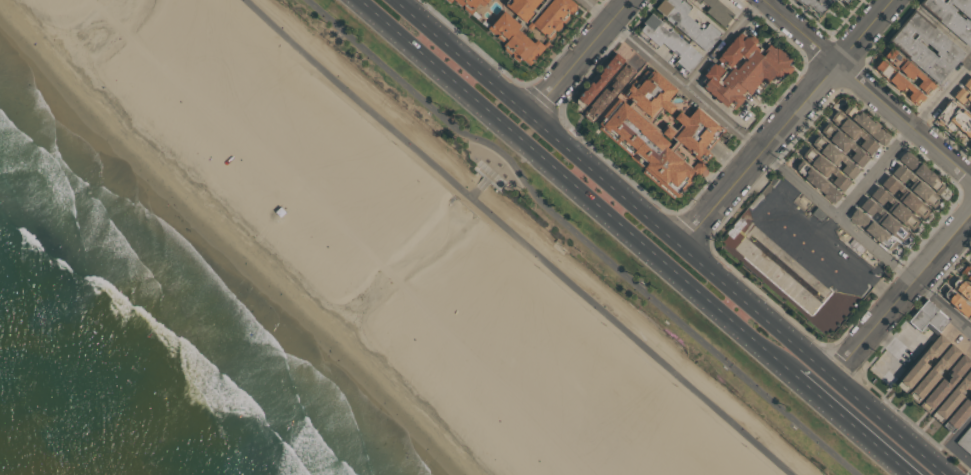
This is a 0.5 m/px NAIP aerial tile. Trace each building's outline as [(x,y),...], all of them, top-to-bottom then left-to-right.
[(468,13),(453,0),(479,0),(468,13)] [(502,10),(511,0),(537,0),(529,9),(531,12),(519,25),(502,10)] [(528,26),(550,0),(571,0),(576,4),(544,41),(528,26)] [(655,10),(664,0),(680,0),(690,9),(684,15),(693,23),(695,21),(701,26),(703,25),(717,37),(704,53),(655,10)] [(707,5),(701,0),(716,0),(715,1),(732,15),(731,18),(732,19),(724,29),(703,11),(707,5)] [(815,1),(816,0),(833,0),(834,1),(816,22),(791,0),(814,0),(815,1)] [(920,4),(924,0),(970,0),(970,44),(969,46),(920,4)] [(887,42),(914,12),(963,54),(936,85),(887,42)] [(500,13),(517,28),(514,31),(530,45),(535,39),(544,47),(528,66),(522,61),(519,64),(500,48),(503,44),(485,29),(500,13)] [(635,33),(651,14),(701,57),(688,72),(674,60),(678,56),(661,42),(654,50),(635,33)] [(740,35),(754,48),(752,51),(756,54),(765,45),(769,48),(771,46),(788,61),(784,64),(791,70),(781,83),(780,82),(773,90),(767,84),(759,94),(753,89),(746,97),(745,96),(740,101),(743,104),(738,109),(735,107),(732,111),(724,104),(722,106),(700,87),(702,85),(700,82),(704,78),(702,76),(712,64),(720,71),(713,78),(717,81),(729,67),(731,69),(740,59),(736,56),(726,68),(714,59),(733,36),(737,40),(740,35)] [(910,82),(883,59),(891,50),(934,87),(926,96),(914,85),(918,80),(914,77),(910,82)] [(575,99),(616,53),(623,60),(579,111),(576,108),(576,104),(575,99)] [(900,93),(873,70),(881,61),(924,98),(916,107),(904,96),(908,91),(904,88),(900,93)] [(581,113),(625,62),(634,70),(591,121),(581,113)] [(671,198),(640,171),(644,168),(599,128),(606,120),(602,117),(648,63),(724,129),(707,149),(710,152),(671,198)] [(969,76),(970,78),(970,94),(961,86),(969,76)] [(959,89),(970,99),(970,114),(951,97),(959,89)] [(948,100),(970,119),(970,140),(956,128),(952,132),(934,117),(948,100)] [(839,112),(843,107),(848,106),(887,139),(880,147),(839,112)] [(826,122),(833,113),(875,148),(867,157),(826,122)] [(817,135),(825,126),(867,162),(859,171),(817,135)] [(808,147),(815,137),(856,172),(849,182),(837,172),(841,167),(837,163),(832,168),(808,147)] [(799,159),(807,149),(848,185),(840,194),(829,184),(832,180),(828,176),(825,181),(799,159)] [(896,160),(903,152),(941,185),(942,189),(936,196),(896,160)] [(791,171),(799,162),(839,196),(831,206),(791,171)] [(889,175),(897,165),(939,200),(931,210),(889,175)] [(310,179),(315,174),(321,180),(315,185),(310,179)] [(878,187),(886,177),(928,213),(920,223),(878,187)] [(876,188),(918,224),(910,233),(885,211),(889,207),(885,203),(880,208),(868,198),(876,188)] [(865,199),(907,235),(899,244),(874,222),(879,216),(874,212),(869,218),(857,208),(865,199)] [(815,208),(825,216),(819,223),(810,215),(815,208)] [(847,219),(854,210),(895,244),(888,253),(847,219)] [(732,250),(746,233),(822,299),(808,316),(732,250)] [(852,238),(864,249),(859,255),(846,245),(852,238)] [(970,262),(970,263),(970,279),(962,271),(970,262)] [(961,277),(970,286),(970,302),(953,287),(953,281),(958,276),(960,278),(961,277)] [(949,286),(970,305),(970,322),(941,296),(949,286)] [(936,334),(926,326),(923,330),(920,328),(919,330),(908,321),(926,299),(937,308),(936,309),(948,319),(936,334)] [(898,384),(941,333),(951,341),(907,392),(898,384)] [(910,393),(952,343),(961,351),(919,401),(910,393)] [(964,353),(970,359),(970,365),(931,411),(921,403),(964,353)] [(932,414),(970,369),(970,386),(941,422),(932,414)] [(944,425),(970,393),(970,413),(954,433),(944,425)] [(956,443),(970,425),(970,457),(956,443)]
